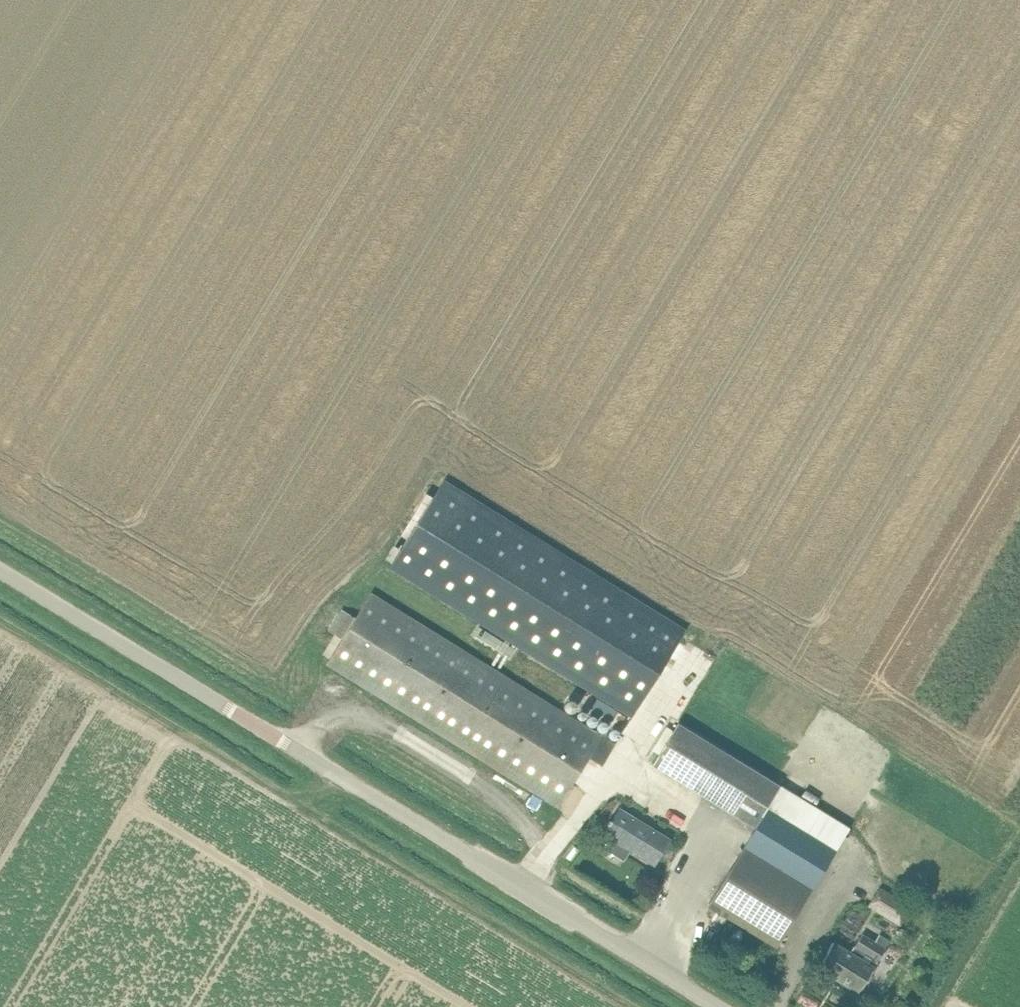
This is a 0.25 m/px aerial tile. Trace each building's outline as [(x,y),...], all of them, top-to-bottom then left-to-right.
[(629,716),(681,631),(439,481),(387,566),(629,716)] [(602,766),(612,749),(614,745),(370,593),(337,647),(327,664),(558,807),(589,758),(602,766)] [(618,740),(625,723),(613,718),(606,736),(618,740)] [(777,947),(811,891),(835,852),(766,810),(779,787),(677,725),(652,766),(755,828),(742,849),(708,906),(777,947)] [(794,769),(783,793),(857,828),(868,805),(794,769)] [(653,866),(664,849),(669,841),(619,809),(603,834),(653,866)] [(897,926),(910,906),(880,886),(867,906),(897,926)] [(874,942),(861,934),(853,947),(849,952),(832,942),(817,968),(858,993),(868,976),(889,942),(878,935),(874,942)]
